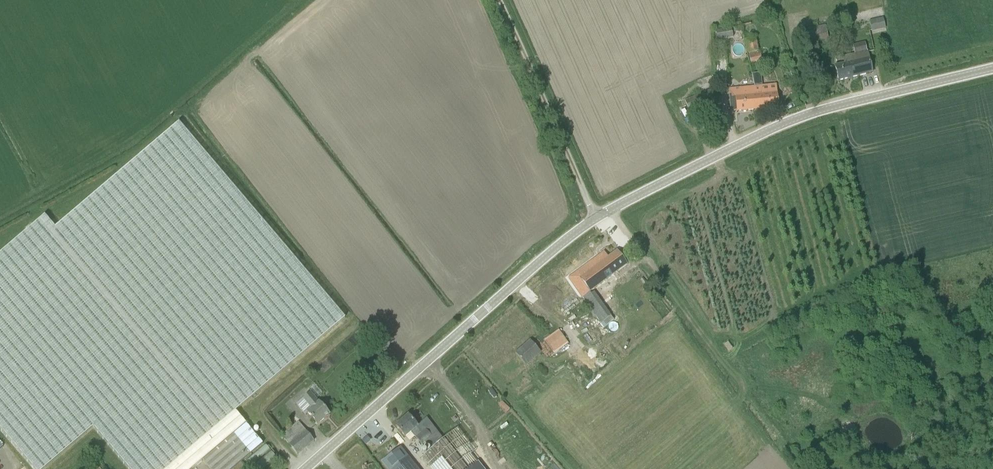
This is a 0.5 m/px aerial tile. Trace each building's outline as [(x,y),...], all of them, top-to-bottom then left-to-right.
[(870,20),(872,31),(886,28),(884,17),(870,20)] [(828,37),(825,24),(796,31),(800,46),(825,40),(825,42),(832,41),(831,37),(828,37)] [(733,37),(731,27),(716,30),(718,40),(733,37)] [(854,55),(867,52),(865,43),(852,46),(854,55)] [(765,51),(758,52),(749,54),(751,64),(767,61),(765,51)] [(839,81),(872,73),(867,52),(843,57),(844,64),(835,66),(839,81)] [(776,85),(755,87),(756,96),(752,96),(754,110),(779,108),(776,85)] [(731,112),(754,110),(752,96),(756,96),(755,87),(729,89),(731,112)] [(685,101),(692,119),(718,108),(711,90),(685,101)] [(263,444),(235,412),(344,319),(178,123),(55,228),(45,216),(0,254),(0,428),(34,468),(44,468),(93,427),(128,468),(193,468),(203,461),(210,468),(233,468),(263,444)] [(610,316),(591,291),(627,265),(617,251),(608,258),(604,253),(569,278),(583,297),(601,323),(610,316)] [(600,325),(603,328),(614,320),(611,317),(600,325)] [(554,353),(568,343),(559,331),(545,341),(554,353)] [(530,340),(515,353),(526,366),(541,352),(530,340)] [(307,413),(318,425),(329,414),(319,402),(318,403),(309,393),(302,400),(311,410),(307,413)] [(431,437),(431,436),(426,430),(422,434),(417,428),(417,427),(408,416),(396,427),(405,437),(411,433),(421,445),(422,444),(427,441),(431,437)] [(283,437),(291,447),(297,455),(314,441),(299,424),(283,437)] [(423,466),(426,468),(462,468),(451,455),(457,449),(452,443),(423,466)] [(255,468),(263,468),(277,456),(266,444),(248,461),(255,468)] [(408,457),(400,448),(382,462),(387,468),(393,468),(408,457)] [(393,468),(417,468),(408,457),(393,468)]
